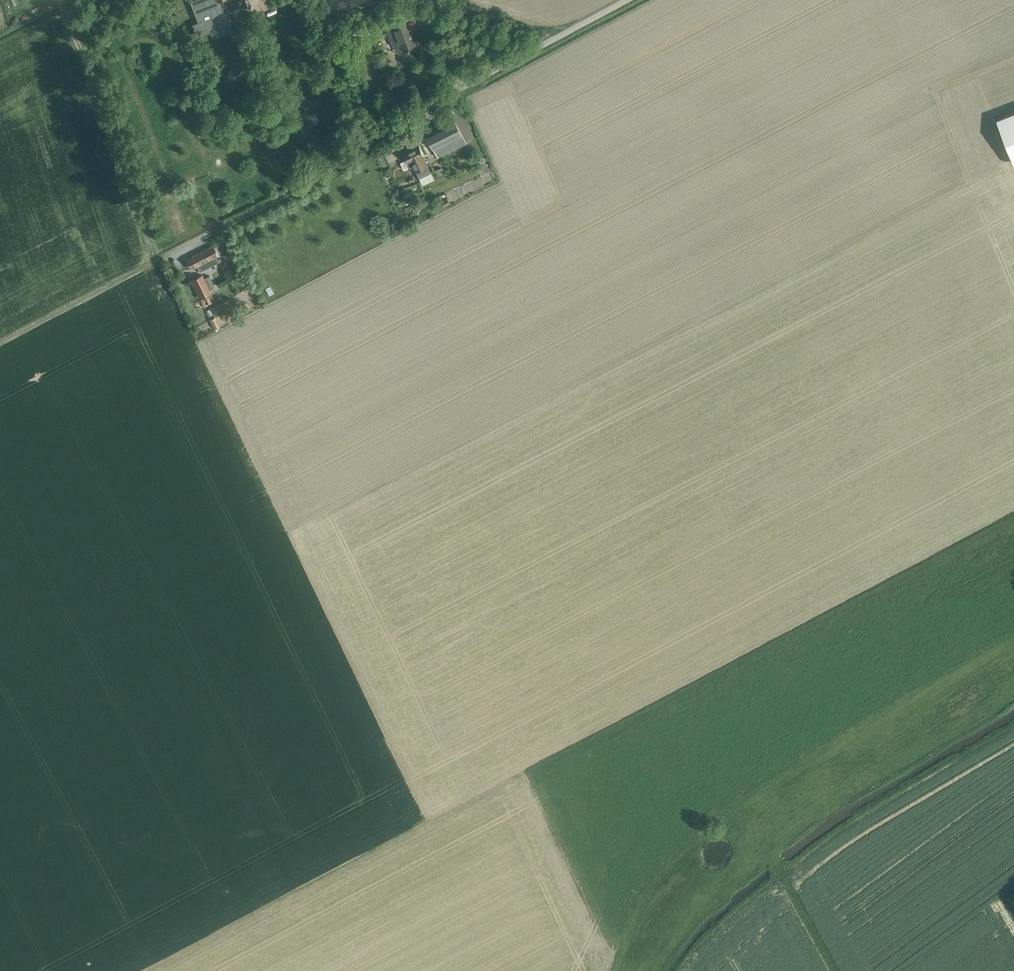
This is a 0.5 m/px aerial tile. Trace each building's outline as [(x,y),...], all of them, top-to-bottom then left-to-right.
[(189,2),(197,22),(190,24),(195,35),(214,27),(217,35),(227,31),(220,12),(215,14),(213,10),(216,9),(213,0),(196,0),(189,2)] [(418,46),(413,32),(411,27),(407,28),(405,23),(406,23),(405,22),(387,29),(394,46),(395,46),(398,54),(408,50),(409,51),(410,50),(410,49),(418,46)] [(345,40),(347,47),(356,43),(353,37),(345,40)] [(357,44),(349,47),(352,57),(360,54),(357,44)] [(999,118),(1013,158),(1013,112),(999,118)] [(467,143),(466,140),(472,137),(462,117),(427,134),(438,157),(467,143)] [(406,159),(401,162),(404,170),(409,167),(410,167),(413,166),(416,172),(416,171),(420,178),(431,173),(425,161),(422,162),(420,157),(423,156),(418,146),(403,153),(406,159)] [(442,167),(435,170),(438,177),(445,173),(442,167)] [(193,258),(187,261),(190,268),(196,265),(197,266),(199,271),(214,264),(221,261),(214,246),(192,257),(193,258)] [(191,281),(199,300),(211,295),(202,276),(191,281)]
